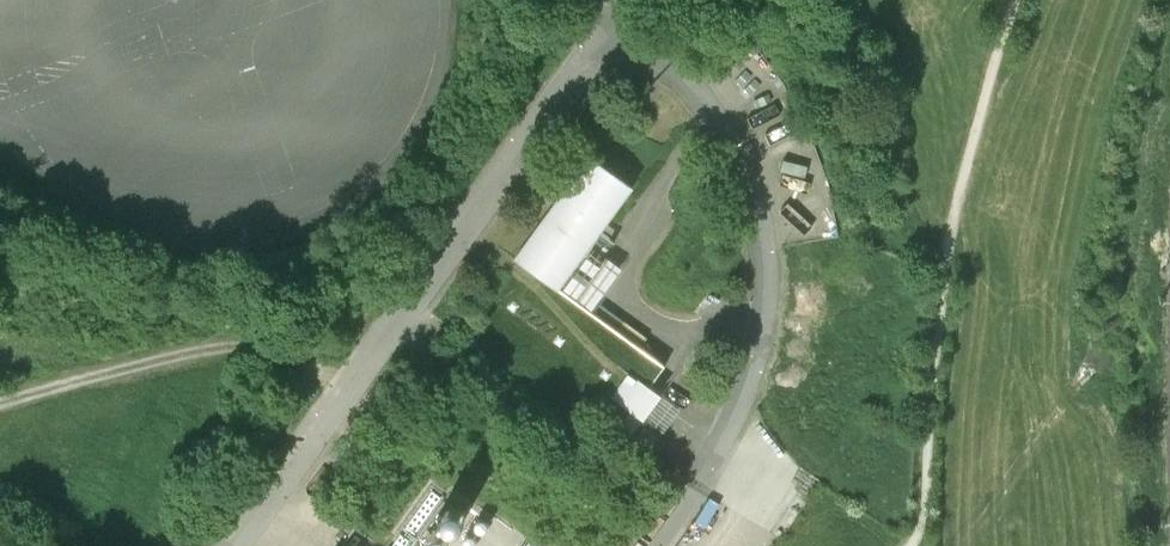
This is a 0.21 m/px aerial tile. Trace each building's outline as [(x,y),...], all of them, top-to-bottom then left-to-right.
[(589,156),(516,257),(559,288),(590,246),(633,188),(589,156)] [(593,313),(624,270),(590,246),(559,288),(593,313)] [(559,288),(516,257),(468,323),(617,432),(633,410),(649,388),(665,366),(593,313),(559,288)] [(680,410),(649,388),(633,410),(644,418),(665,432),(680,410)] [(644,418),(633,410),(617,432),(628,439),(644,418)] [(529,545),(551,545),(537,536),(529,545)]
